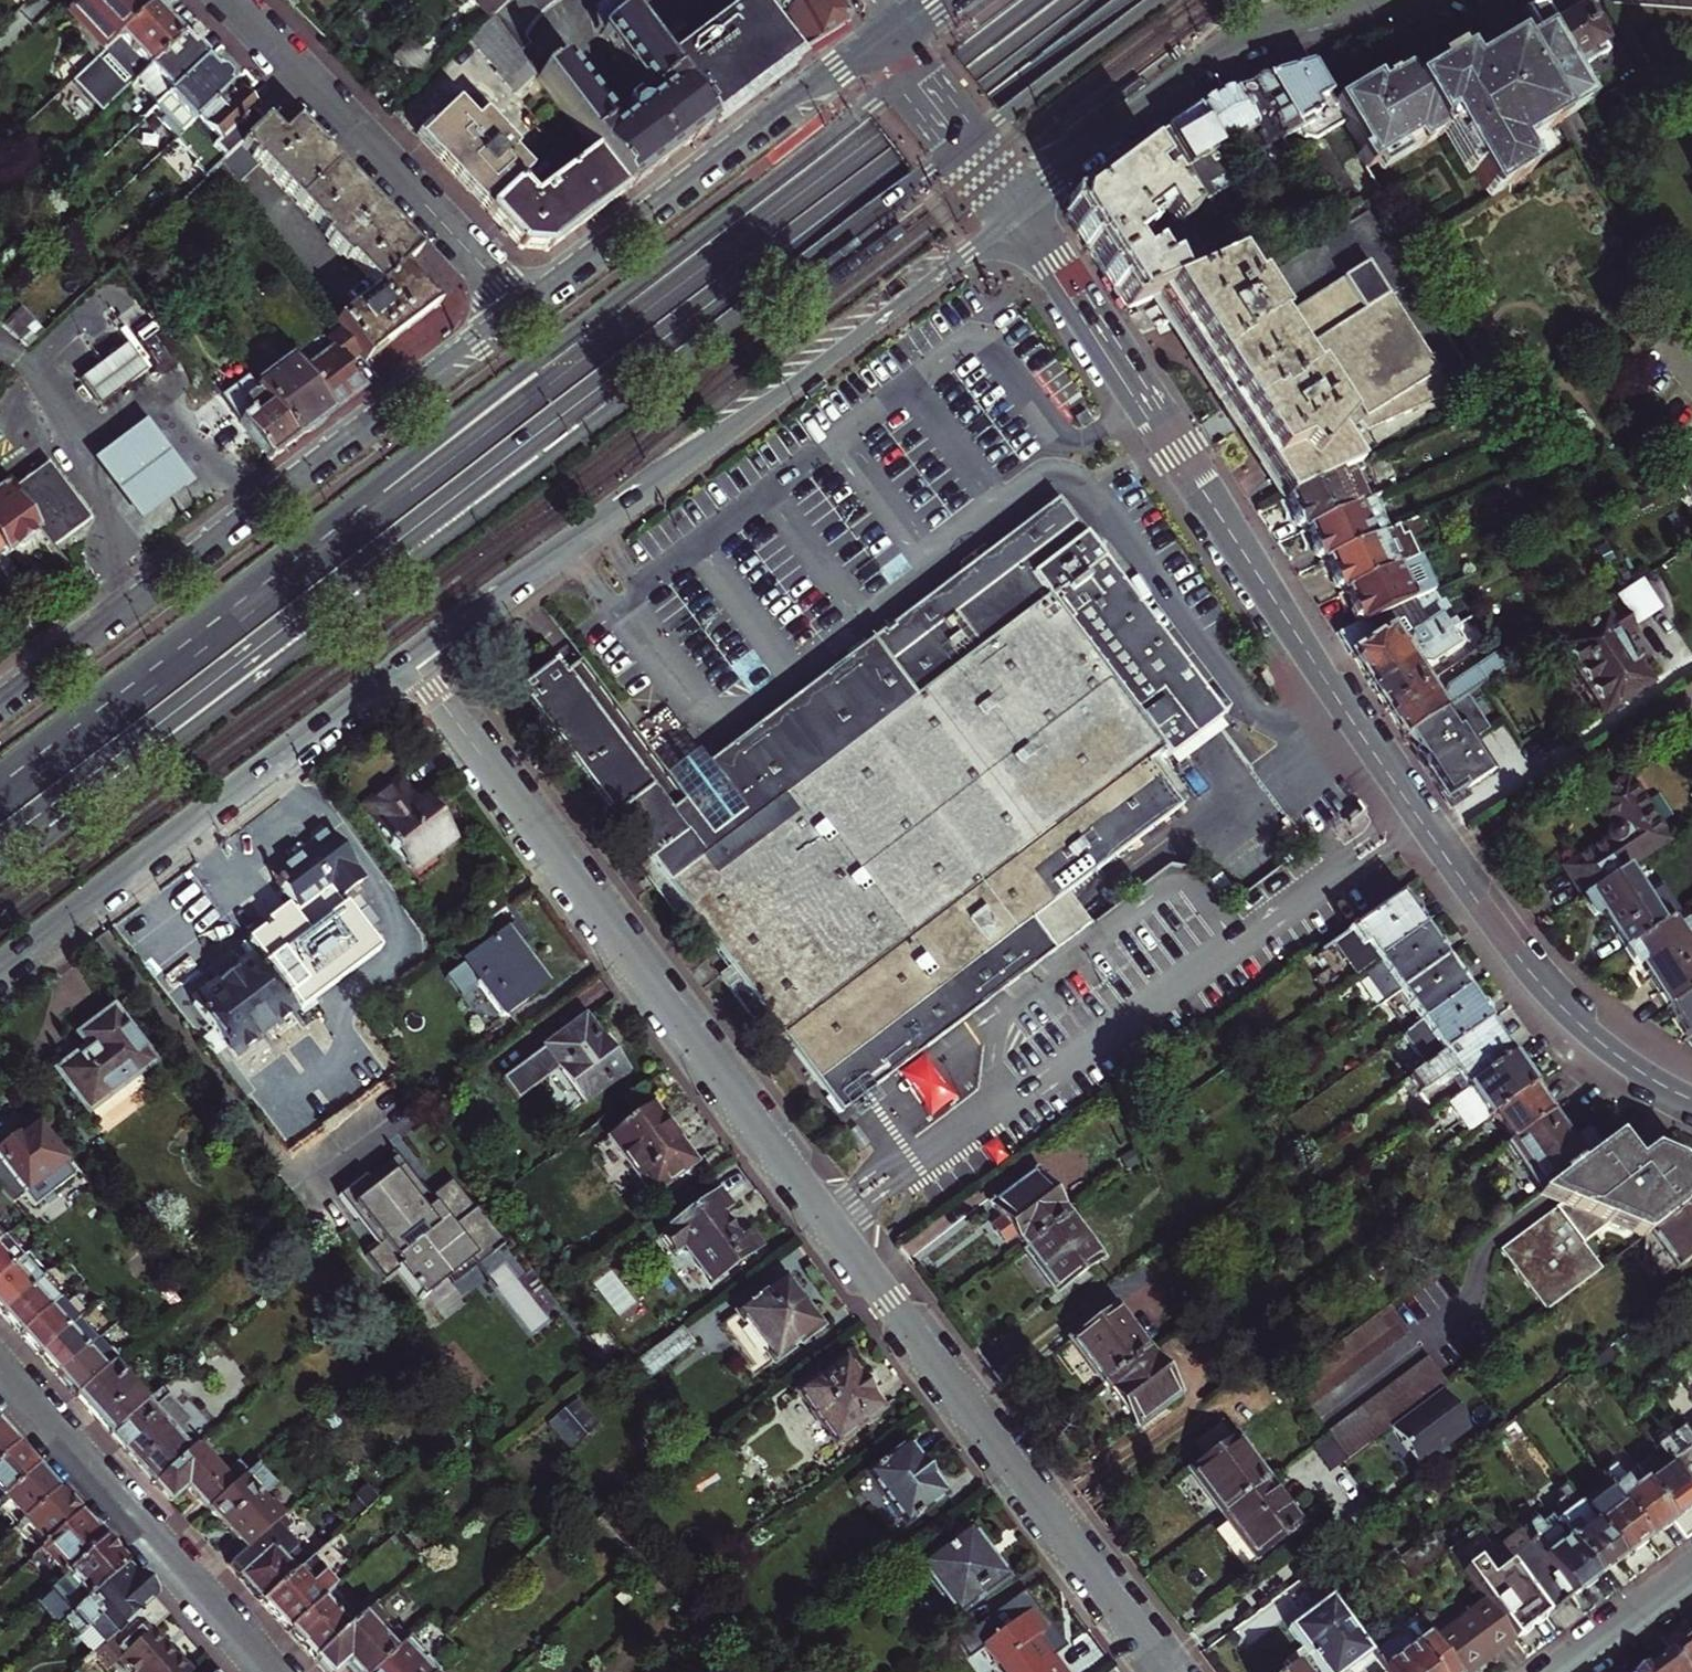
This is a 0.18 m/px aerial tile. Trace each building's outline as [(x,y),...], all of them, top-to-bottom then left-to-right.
[(146,0),(78,0),(65,12),(102,51),(116,38),(151,5),(146,0)] [(485,13),(496,3),(499,0),(473,0),(485,13)] [(538,19),(551,9),(563,1),(565,0),(499,0),(496,3),(485,13),(488,18),(497,29),(506,41),(514,51),(515,53),(526,44),(522,39),(529,30),(538,19)] [(596,6),(591,10),(593,21),(596,31),(651,105),(638,115),(631,112),(626,105),(620,108),(626,116),(625,124),(615,132),(559,60),(535,79),(575,130),(593,153),(623,192),(662,162),(708,128),(661,66),(611,0),(592,0),(596,6)] [(708,128),(743,101),(796,61),(750,0),(748,0),(661,66),(708,128)] [(840,0),(782,0),(789,14),(797,10),(801,20),(802,21),(794,24),(806,46),(848,21),(849,15),(840,0)] [(1561,22),(1549,0),(1530,6),(1545,31),(1578,85),(1590,78),(1584,67),(1608,52),(1603,42),(1603,41),(1584,8),(1561,22)] [(137,80),(147,70),(182,37),(151,5),(116,38),(102,51),(70,82),(101,114),(137,80)] [(797,10),(789,14),(794,24),(801,20),(797,10)] [(470,33),(478,43),(487,55),(496,66),(494,67),(503,79),(511,90),(532,74),(524,64),(515,53),(514,51),(506,41),(497,29),(488,18),(470,33)] [(1445,123),(1449,130),(1490,198),(1532,173),(1517,148),(1589,104),(1578,85),(1545,31),(1515,49),(1511,42),(1468,67),(1461,55),(1413,84),(1410,86),(1436,129),(1445,123)] [(182,37),(147,70),(137,80),(143,86),(140,89),(157,108),(206,62),(182,37)] [(432,62),(410,38),(392,55),(414,79),(432,62)] [(159,126),(174,141),(230,88),(206,62),(157,108),(155,111),(164,121),(159,126)] [(1318,138),(1342,123),(1332,105),(1312,68),(1249,87),(1271,120),(1284,141),(1303,128),(1309,137),(1318,138)] [(1410,86),(1413,84),(1405,71),(1378,87),(1374,80),(1332,105),(1342,123),(1358,152),(1354,154),(1362,168),(1410,139),(1416,150),(1449,130),(1445,123),(1436,129),(1410,86)] [(1196,109),(1222,149),(1271,120),(1249,87),(1213,97),(1196,109)] [(193,168),(206,181),(219,168),(261,129),(250,116),(254,113),(230,88),(174,141),(196,164),(193,168)] [(455,105),(419,140),(488,213),(517,185),(529,173),(512,154),(516,150),(483,115),(473,123),(455,105)] [(1196,109),(1166,131),(1190,168),(1222,149),(1196,109)] [(297,205),(337,168),(296,124),(280,140),(265,125),(261,129),(219,168),(233,186),(257,164),(297,205)] [(1143,148),(1166,183),(1190,168),(1166,131),(1143,148)] [(1068,217),(1127,308),(1162,296),(1178,289),(1169,265),(1161,268),(1152,254),(1150,256),(1144,247),(1132,255),(1126,245),(1162,221),(1195,272),(1201,279),(1221,270),(1166,183),(1143,148),(1072,199),(1070,209),(1068,217)] [(593,153),(530,200),(517,185),(488,213),(521,247),(547,249),(584,221),(623,192),(593,153)] [(337,168),(297,205),(330,240),(326,244),(339,257),(343,254),(377,290),(401,268),(419,253),(337,168)] [(1162,296),(1289,496),(1362,462),(1359,458),(1477,383),(1370,211),(1241,291),(1234,279),(1238,276),(1232,266),(1221,270),(1201,279),(1182,287),(1178,289),(1162,296)] [(1150,256),(1152,254),(1156,251),(1151,243),(1144,247),(1150,256)] [(377,290),(408,327),(437,306),(401,268),(377,290)] [(1182,287),(1201,279),(1195,272),(1179,277),(1182,287)] [(408,327),(377,290),(336,322),(341,329),(360,354),(365,360),(408,327)] [(335,347),(301,373),(330,413),(351,397),(364,387),(347,364),(360,354),(341,329),(328,339),(335,347)] [(130,346),(75,375),(91,404),(146,375),(130,346)] [(330,413),(301,373),(292,362),(256,387),(260,392),(295,439),(312,427),(330,413)] [(295,439),(260,392),(245,403),(251,412),(239,420),(269,459),(283,449),(295,439)] [(145,422),(94,460),(139,521),(190,483),(145,422)] [(1305,530),(1308,528),(1369,500),(1359,477),(1363,475),(1361,472),(1365,470),(1362,462),(1289,496),(1305,530)] [(47,466),(8,495),(37,532),(47,546),(84,519),(47,466)] [(2,557),(37,532),(8,495),(0,484),(0,555),(2,557)] [(1323,560),(1326,558),(1388,530),(1378,507),(1383,504),(1379,496),(1369,500),(1308,528),(1323,560)] [(1056,503),(739,743),(741,747),(784,805),(1097,558),(1056,503)] [(1342,591),(1346,589),(1411,559),(1417,556),(1409,541),(1430,532),(1422,514),(1388,530),(1326,558),(1342,591)] [(668,814),(563,675),(555,665),(521,691),(817,1081),(1029,921),(1052,951),(1089,923),(1066,893),(1175,810),(1143,768),(1163,753),(1167,758),(1220,718),(1097,558),(784,805),(741,747),(724,759),(722,774),(718,776),(668,814)] [(1411,559),(1346,589),(1362,623),(1383,614),(1427,593),(1411,559)] [(1663,607),(1645,578),(1638,583),(1618,596),(1624,605),(1636,624),(1663,607)] [(1606,710),(1653,680),(1636,655),(1634,657),(1622,638),(1638,627),(1636,624),(1624,605),(1564,646),(1606,710)] [(1338,634),(1368,680),(1450,626),(1441,612),(1412,631),(1410,639),(1403,643),(1383,614),(1362,623),(1338,634)] [(1368,680),(1386,708),(1427,681),(1416,663),(1422,659),(1432,662),(1461,643),(1450,626),(1368,680)] [(1437,697),(1427,681),(1386,708),(1405,737),(1468,695),(1508,669),(1497,652),(1447,685),(1445,692),(1437,697)] [(668,814),(718,776),(699,751),(664,777),(577,664),(563,675),(668,814)] [(1468,695),(1405,737),(1452,807),(1454,806),(1449,798),(1464,789),(1466,792),(1495,774),(1481,751),(1475,750),(1471,743),(1492,731),(1468,695)] [(1626,868),(1670,840),(1627,775),(1590,799),(1608,827),(1605,833),(1605,839),(1562,867),(1582,897),(1626,868)] [(400,780),(365,807),(379,824),(377,826),(410,870),(453,838),(437,817),(429,816),(419,803),(418,804),(400,780)] [(296,910),(329,886),(338,897),(364,878),(355,866),(356,865),(330,831),(271,875),(293,905),(296,910)] [(1662,924),(1626,868),(1582,897),(1594,915),(1599,912),(1624,949),(1662,924)] [(343,904),(338,897),(329,886),(296,910),(293,905),(240,945),(250,959),(290,1010),(297,1005),(300,1008),(380,948),(345,902),(343,904)] [(1353,979),(1374,965),(1420,932),(1397,901),(1319,957),(1330,973),(1342,964),(1353,979)] [(1662,924),(1624,949),(1636,967),(1640,964),(1670,1007),(1691,993),(1691,905),(1662,924)] [(529,940),(517,924),(445,977),(461,997),(476,986),(500,1018),(543,987),(516,951),(529,940)] [(1396,995),(1441,963),(1420,932),(1374,965),(1396,995)] [(291,1011),(290,1010),(250,959),(191,1003),(231,1056),(291,1011)] [(1396,995),(1418,1026),(1463,993),(1441,963),(1396,995)] [(1463,993),(1418,1026),(1390,1046),(1412,1077),(1485,1024),(1463,993)] [(1670,1007),(1689,1035),(1691,1033),(1691,993),(1670,1007)] [(160,1074),(113,1011),(92,1027),(102,1041),(88,1051),(58,1073),(95,1122),(160,1074)] [(628,1071),(601,1036),(598,1038),(585,1019),(503,1080),(519,1102),(560,1071),(584,1104),(628,1071)] [(1509,1058),(1485,1024),(1412,1077),(1407,1080),(1431,1114),(1466,1088),(1509,1058)] [(102,1041),(92,1027),(78,1038),(88,1051),(102,1041)] [(1494,1115),(1531,1088),(1509,1058),(1466,1088),(1488,1119),(1494,1115)] [(1550,1115),(1531,1088),(1494,1115),(1513,1141),(1550,1115)] [(652,1196),(696,1163),(652,1104),(608,1137),(652,1196)] [(1570,1142),(1550,1115),(1513,1141),(1501,1149),(1515,1169),(1521,1165),(1541,1193),(1594,1154),(1581,1134),(1570,1142)] [(0,1149),(0,1188),(13,1203),(25,1194),(35,1205),(71,1173),(34,1125),(17,1141),(13,1137),(0,1149)] [(1545,1314),(1600,1273),(1581,1247),(1609,1228),(1641,1243),(1650,1236),(1691,1205),(1691,1185),(1679,1167),(1646,1155),(1629,1167),(1611,1141),(1594,1154),(1541,1193),(1538,1196),(1560,1206),(1500,1251),(1545,1314)] [(429,1200),(397,1158),(368,1181),(365,1177),(339,1198),(379,1248),(366,1257),(385,1281),(399,1271),(423,1301),(429,1296),(426,1293),(447,1277),(454,1286),(504,1246),(476,1210),(473,1212),(450,1183),(429,1200)] [(1023,1250),(1066,1217),(1034,1173),(990,1206),(1001,1220),(994,1225),(997,1230),(994,1233),(999,1240),(1003,1237),(1006,1242),(1013,1236),(1023,1250)] [(722,1215),(731,1209),(718,1192),(658,1237),(672,1256),(684,1247),(711,1284),(760,1247),(747,1231),(738,1237),(722,1215)] [(1650,1236),(1676,1272),(1691,1260),(1691,1205),(1650,1236)] [(1055,1293),(1099,1260),(1066,1217),(1023,1250),(1055,1293)] [(32,1252),(12,1230),(5,1236),(0,1240),(0,1280),(32,1252)] [(0,1280),(0,1311),(3,1314),(43,1279),(50,1273),(32,1252),(0,1280)] [(61,1299),(43,1279),(3,1314),(21,1334),(61,1299)] [(820,1327),(784,1279),(737,1314),(773,1362),(820,1327)] [(79,1320),(61,1299),(21,1334),(39,1355),(79,1320)] [(1410,1332),(1391,1306),(1291,1381),(1310,1407),(1410,1332)] [(1104,1384),(1146,1351),(1114,1308),(1071,1340),(1104,1384)] [(98,1340),(79,1320),(39,1355),(57,1375),(98,1340)] [(682,1329),(630,1367),(641,1381),(643,1384),(694,1346),(682,1329)] [(1643,1340),(1634,1329),(1590,1362),(1598,1373),(1643,1340)] [(116,1360),(98,1340),(57,1375),(76,1395),(111,1364),(116,1360)] [(1136,1427),(1179,1394),(1146,1351),(1104,1384),(1136,1427)] [(1431,1359),(1331,1434),(1334,1438),(1351,1460),(1393,1428),(1443,1391),(1450,1386),(1431,1359)] [(877,1413),(881,1410),(844,1360),(797,1394),(835,1445),(838,1443),(844,1444),(853,1437),(853,1432),(863,1424),(869,1425),(878,1418),(877,1413)] [(111,1364),(76,1395),(110,1434),(145,1402),(111,1364)] [(1472,1429),(1443,1391),(1393,1428),(1421,1465),(1472,1429)] [(145,1402),(110,1434),(155,1484),(190,1452),(145,1402)] [(591,1433),(566,1410),(548,1429),(572,1452),(591,1433)] [(15,1447),(0,1430),(0,1460),(15,1447)] [(1672,1438),(1684,1454),(1676,1460),(1664,1444),(1656,1450),(1659,1454),(1691,1499),(1691,1447),(1680,1432),(1672,1438)] [(1222,1514),(1266,1481),(1233,1437),(1189,1470),(1222,1514)] [(1351,1460),(1334,1438),(1317,1450),(1334,1473),(1351,1460)] [(945,1496),(907,1445),(867,1475),(905,1525),(945,1496)] [(188,1487),(208,1509),(242,1478),(231,1467),(222,1475),(196,1446),(190,1452),(155,1484),(171,1502),(188,1487)] [(0,1460),(0,1500),(35,1470),(15,1447),(0,1460)] [(1659,1454),(1636,1470),(1674,1521),(1691,1508),(1691,1499),(1659,1454)] [(208,1509),(245,1551),(282,1518),(271,1506),(268,1508),(259,1498),(273,1485),(256,1466),(242,1478),(208,1509)] [(0,1500),(0,1511),(16,1529),(56,1493),(35,1470),(0,1500)] [(1603,1480),(1612,1493),(1648,1541),(1674,1521),(1636,1470),(1623,1480),(1616,1471),(1603,1480)] [(1299,1525),(1266,1481),(1222,1514),(1255,1558),(1299,1525)] [(1555,1525),(1596,1580),(1620,1562),(1584,1513),(1568,1492),(1561,1498),(1566,1504),(1559,1509),(1564,1516),(1554,1523),(1555,1525)] [(56,1493),(16,1529),(0,1542),(5,1548),(20,1534),(28,1543),(33,1539),(42,1548),(77,1517),(56,1493)] [(1612,1493),(1584,1513),(1620,1562),(1648,1541),(1612,1493)] [(77,1517),(42,1548),(36,1553),(61,1579),(101,1544),(77,1517)] [(293,1548),(288,1553),(276,1539),(289,1526),(282,1518),(245,1551),(228,1566),(263,1604),(307,1564),(293,1548)] [(1541,1527),(1527,1537),(1572,1598),(1596,1580),(1555,1525),(1545,1532),(1541,1527)] [(1007,1579),(969,1528),(918,1565),(957,1617),(1007,1579)] [(1448,1552),(1434,1535),(1401,1560),(1414,1577),(1448,1552)] [(1500,1557),(1505,1564),(1546,1618),(1572,1598),(1527,1537),(1500,1557)] [(101,1544),(61,1579),(46,1593),(67,1618),(123,1568),(101,1544)] [(1462,1572),(1486,1603),(1514,1641),(1546,1618),(1505,1564),(1494,1549),(1462,1572)] [(263,1604),(287,1632),(333,1590),(314,1558),(307,1564),(263,1604)] [(123,1568),(67,1618),(61,1624),(74,1638),(98,1617),(114,1634),(134,1615),(133,1612),(150,1598),(135,1581),(123,1568)] [(353,1625),(342,1613),(348,1607),(333,1590),(287,1632),(313,1660),(353,1625)] [(193,1671),(176,1653),(172,1656),(149,1631),(166,1616),(150,1598),(133,1612),(134,1615),(114,1634),(90,1656),(104,1671),(116,1661),(127,1671),(192,1671),(193,1671)] [(1373,1656),(1330,1599),(1290,1628),(1310,1654),(1323,1671),(1367,1671),(1366,1669),(1377,1661),(1373,1656)] [(1432,1643),(1454,1671),(1473,1671),(1514,1641),(1486,1603),(1432,1643)] [(454,1614),(445,1605),(433,1617),(441,1626),(454,1614)] [(1037,1637),(1052,1625),(1037,1605),(984,1645),(1004,1671),(1063,1671),(1037,1637)] [(370,1610),(353,1625),(313,1660),(323,1671),(338,1671),(346,1664),(354,1671),(373,1671),(397,1650),(378,1631),(384,1624),(370,1610)] [(1373,1656),(1377,1661),(1385,1671),(1454,1671),(1432,1643),(1414,1618),(1392,1634),(1395,1639),(1373,1656)] [(410,1638),(397,1650),(373,1671),(429,1671),(419,1661),(425,1655),(410,1638)] [(1678,1657),(1689,1671),(1691,1671),(1691,1646),(1678,1657)] [(1678,1657),(1657,1671),(1689,1671),(1678,1657)]
